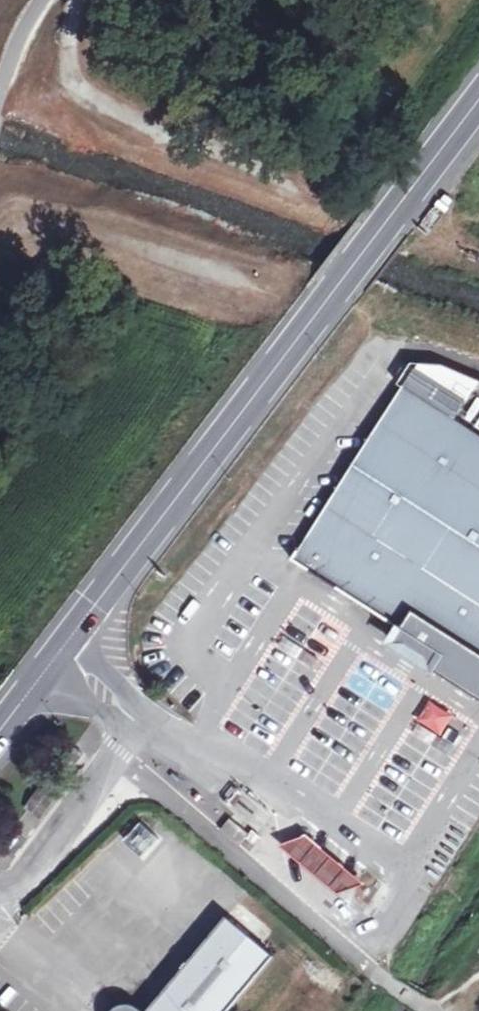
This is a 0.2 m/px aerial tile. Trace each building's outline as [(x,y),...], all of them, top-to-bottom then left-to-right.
[(405,372),(393,391),(446,423),(457,405),(405,372)] [(286,563),(348,602),(396,630),(387,646),(401,647),(419,658),(425,670),(478,703),(478,437),(476,442),(446,423),(393,391),(286,563)] [(427,701),(417,725),(444,737),(455,712),(427,701)] [(29,804),(40,812),(53,794),(41,787),(29,804)] [(126,840),(142,857),(159,840),(142,823),(126,840)] [(337,900),(364,880),(302,831),(279,843),(337,900)] [(260,939),(268,929),(241,907),(233,917),(260,939)] [(275,962),(227,923),(155,1010),(235,1010),(275,962)]
